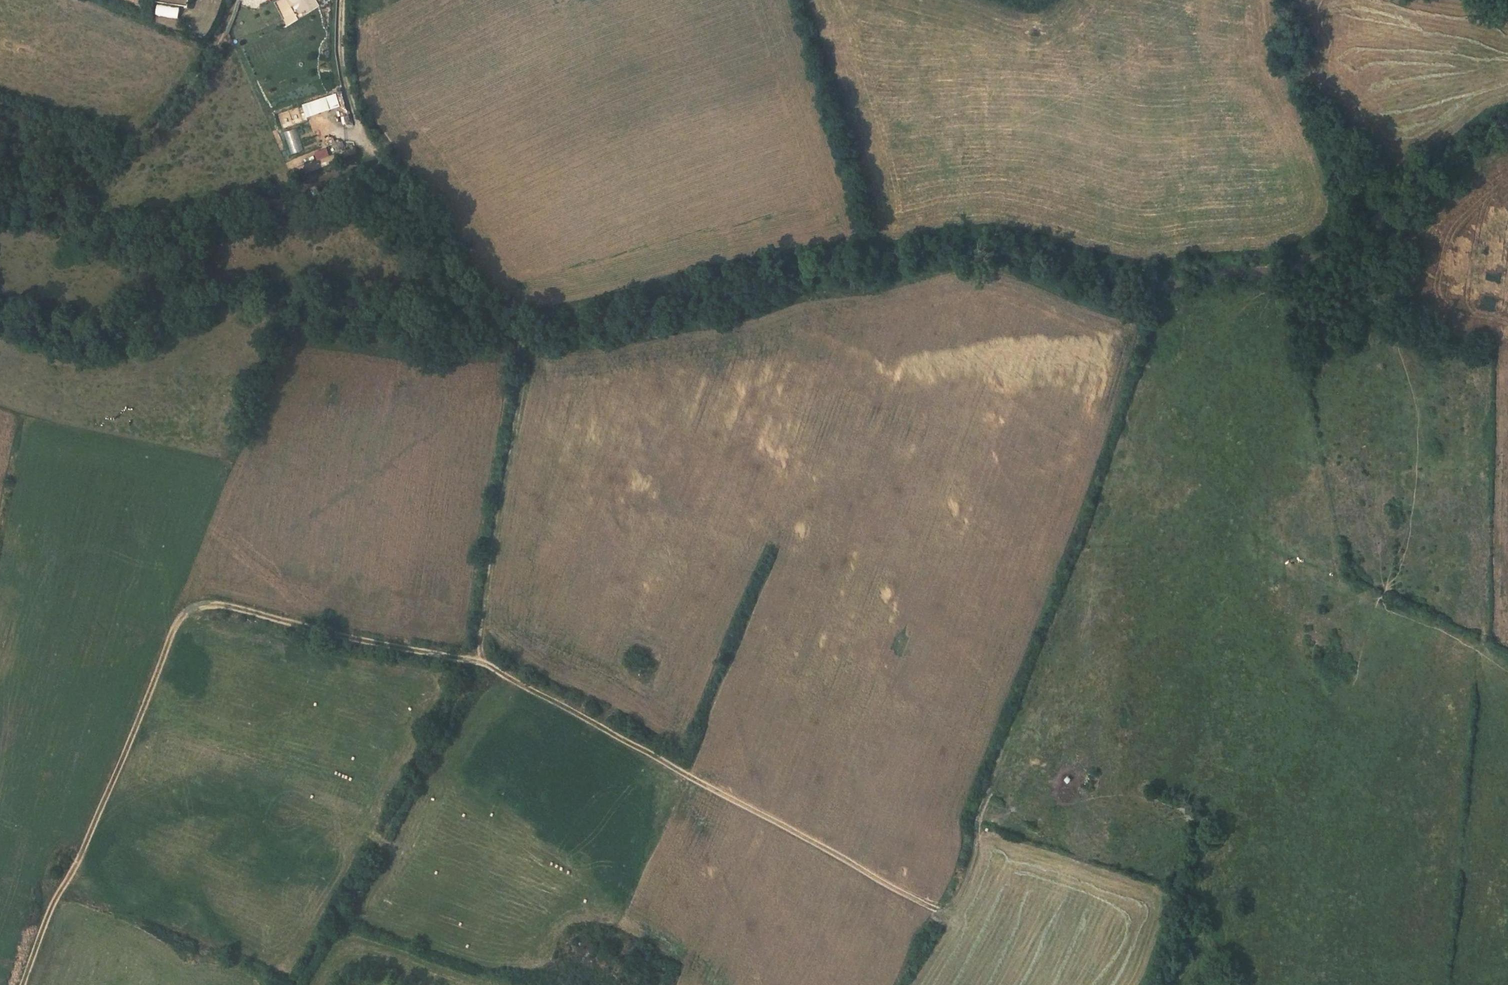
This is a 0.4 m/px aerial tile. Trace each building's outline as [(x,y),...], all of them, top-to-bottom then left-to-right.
[(181,7),(157,3),(156,15),(179,19),(181,7)] [(301,104),(306,117),(340,106),(336,93),(301,104)] [(297,128),(282,132),(288,155),(303,151),(297,128)] [(327,148),(315,152),(317,160),(329,156),(327,148)] [(292,167),(316,161),(314,153),(298,157),(297,154),(289,156),(292,167)]
